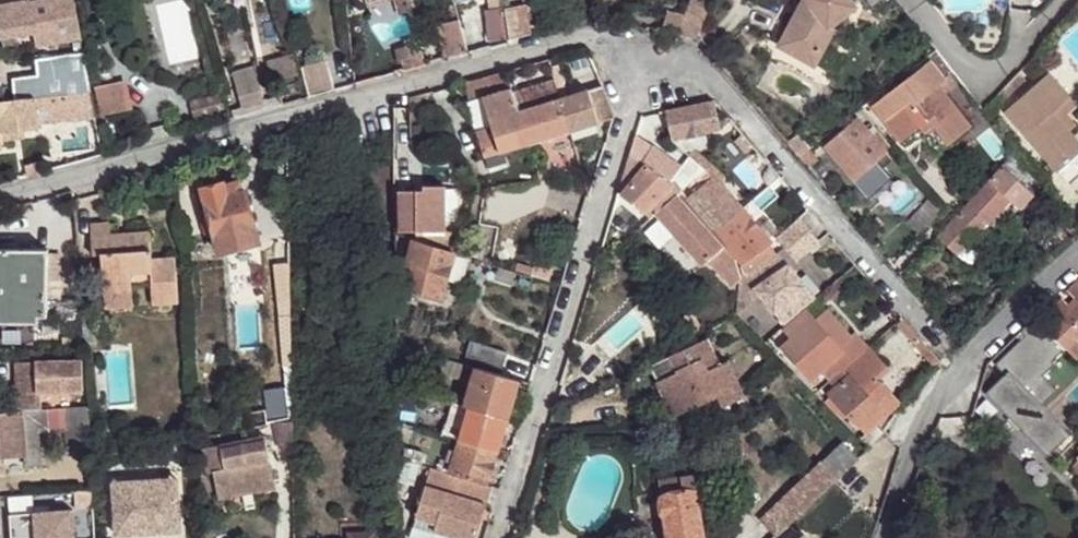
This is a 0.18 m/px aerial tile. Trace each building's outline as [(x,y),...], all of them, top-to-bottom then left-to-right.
[(32,30),(27,0),(24,0),(0,4),(0,36),(32,30)] [(72,0),(28,0),(27,0),(32,30),(35,44),(79,36),(72,0)] [(712,0),(701,0),(699,7),(708,11),(712,0)] [(808,0),(802,0),(777,45),(817,67),(836,33),(831,30),(808,0)] [(850,0),(808,0),(831,30),(857,9),(850,0)] [(698,39),(708,11),(699,7),(691,4),(687,13),(679,35),(698,39)] [(526,6),(505,11),(507,17),(509,39),(530,34),(526,6)] [(663,32),(679,35),(687,13),(670,10),(663,32)] [(488,12),(459,19),(468,51),(497,43),(491,22),(488,12)] [(509,39),(507,17),(491,22),(497,43),(509,39)] [(468,51),(459,19),(440,24),(448,56),(468,51)] [(89,91),(82,52),(61,53),(67,93),(89,91)] [(67,93),(61,53),(50,54),(55,94),(67,93)] [(301,74),(296,54),(268,61),(274,82),(301,74)] [(310,96),(335,89),(327,59),(303,66),(310,96)] [(931,61),(875,106),(902,141),(916,129),(937,156),(973,127),(959,108),(941,85),(946,80),(931,61)] [(231,69),(240,105),(265,98),(255,62),(231,69)] [(556,81),(560,98),(567,96),(559,68),(553,69),(556,81)] [(484,95),(511,88),(505,70),(468,80),(473,99),(484,95)] [(1060,106),(1072,96),(1051,73),(1007,111),(1073,184),(1077,179),(1077,139),(1068,127),(1054,112),(1060,106)] [(94,82),(100,113),(125,108),(119,77),(94,82)] [(559,98),(560,98),(556,81),(549,83),(552,95),(558,93),(559,98)] [(514,95),(519,110),(559,98),(558,93),(552,95),(549,83),(514,95)] [(615,115),(602,85),(589,88),(599,120),(615,115)] [(502,150),(529,142),(519,110),(514,95),(511,88),(484,95),(493,124),(502,150)] [(560,98),(570,129),(599,120),(589,88),(567,96),(560,98)] [(93,114),(89,91),(67,93),(55,94),(50,95),(52,107),(53,119),(93,114)] [(222,94),(188,104),(192,119),(226,110),(226,109),(222,94)] [(52,107),(50,95),(34,96),(35,110),(52,107)] [(34,96),(0,100),(0,131),(21,129),(37,127),(35,110),(34,96)] [(529,142),(570,129),(560,98),(559,98),(519,110),(529,142)] [(667,110),(673,139),(707,132),(721,128),(715,100),(667,110)] [(1074,121),(1060,106),(1054,112),(1068,127),(1074,121)] [(824,147),(870,198),(894,176),(886,166),(895,159),(887,150),(891,147),(873,126),(869,130),(858,118),(824,147)] [(486,155),(502,150),(493,124),(478,129),(486,155)] [(41,125),(41,135),(75,135),(75,125),(41,125)] [(632,150),(648,164),(656,154),(646,148),(652,131),(638,128),(632,150)] [(22,137),(21,129),(0,131),(0,140),(22,137)] [(673,139),(682,148),(709,142),(707,132),(673,139)] [(744,134),(738,139),(748,152),(754,146),(744,134)] [(819,160),(810,149),(800,157),(809,168),(819,160)] [(632,150),(619,191),(623,194),(648,164),(632,150)] [(1030,166),(1014,152),(990,178),(1007,192),(1012,197),(1022,205),(1036,191),(1020,176),(1030,166)] [(675,181),(683,189),(695,177),(656,154),(648,164),(671,184),(675,181)] [(648,164),(623,194),(644,210),(652,205),(674,186),(671,184),(648,164)] [(683,189),(681,190),(689,199),(715,175),(707,167),(705,168),(695,177),(683,189)] [(715,175),(689,199),(716,231),(744,208),(715,175)] [(215,232),(221,251),(259,241),(245,190),(244,190),(241,178),(225,183),(224,181),(204,186),(210,211),(215,232)] [(1007,192),(990,178),(963,207),(965,208),(939,236),(960,254),(1012,197),(1007,192)] [(652,205),(657,211),(681,190),(683,189),(675,181),(671,184),(674,186),(652,205)] [(398,230),(443,229),(442,184),(423,184),(423,189),(398,189),(398,230)] [(657,211),(655,213),(704,266),(709,262),(728,244),(716,231),(689,199),(681,190),(657,211)] [(944,211),(931,196),(910,220),(924,232),(944,211)] [(716,231),(728,244),(745,263),(743,276),(746,279),(780,252),(771,242),(773,240),(744,208),(716,231)] [(210,234),(215,232),(210,211),(204,212),(202,216),(207,231),(210,234)] [(274,230),(287,230),(287,211),(275,211),(274,230)] [(746,279),(742,282),(740,298),(737,316),(762,295),(787,324),(818,297),(791,266),(821,239),(800,217),(789,228),(776,237),(785,248),(780,252),(746,279)] [(104,294),(135,292),(134,285),(152,284),(154,304),(180,302),(176,255),(152,257),(151,230),(112,232),(111,221),(92,222),(94,254),(101,253),(104,294)] [(468,236),(454,231),(449,247),(464,252),(468,236)] [(455,251),(415,239),(402,285),(441,296),(455,251)] [(745,263),(728,244),(709,262),(733,286),(743,276),(745,263)] [(47,314),(47,299),(48,253),(48,247),(0,247),(0,314),(47,314)] [(48,253),(47,299),(62,298),(62,253),(48,253)] [(279,290),(289,289),(288,264),(276,264),(275,289),(279,290)] [(518,271),(501,266),(498,277),(515,282),(518,271)] [(1033,321),(1064,351),(1077,339),(1077,281),(1066,293),(1074,300),(1067,307),(1062,302),(1040,324),(1035,319),(1033,321)] [(286,385),(292,418),(289,289),(279,290),(286,385)] [(135,306),(135,292),(104,294),(105,308),(135,306)] [(828,307),(816,318),(840,347),(853,337),(828,307)] [(785,329),(792,337),(816,318),(808,309),(785,329)] [(816,318),(792,337),(781,347),(810,380),(821,371),(843,353),(844,352),(840,347),(816,318)] [(1023,339),(994,366),(1004,376),(1008,373),(1041,407),(1054,394),(1040,380),(1053,367),(1051,364),(1064,351),(1033,321),(1019,335),(1023,339)] [(843,353),(852,363),(871,346),(859,332),(853,337),(840,347),(844,352),(843,353)] [(704,338),(694,343),(704,365),(715,360),(704,338)] [(468,358),(501,369),(507,350),(473,340),(468,358)] [(704,365),(694,343),(671,353),(677,367),(656,376),(671,412),(716,392),(719,398),(738,390),(723,357),(715,360),(704,365)] [(852,363),(845,369),(852,376),(863,389),(875,403),(888,392),(876,378),(889,367),(871,346),(852,363)] [(821,371),(830,381),(845,369),(852,363),(843,353),(821,371)] [(82,359),(16,360),(16,410),(19,410),(21,409),(26,410),(40,409),(40,390),(82,389),(82,359)] [(506,417),(519,379),(476,366),(465,405),(470,406),(506,417)] [(845,369),(830,381),(837,389),(852,376),(845,369)] [(1004,376),(984,395),(1045,459),(1069,436),(1041,407),(1008,373),(1004,376)] [(852,376),(837,389),(831,395),(866,434),(877,425),(886,416),(875,403),(863,389),(852,376)] [(409,387),(397,383),(398,396),(397,420),(406,423),(414,388),(409,387)] [(268,423),(292,418),(286,385),(272,388),(261,391),(263,399),(268,423)] [(888,392),(875,403),(886,416),(899,405),(888,392)] [(253,426),(268,423),(263,399),(248,401),(253,426)] [(464,428),(470,406),(465,405),(454,401),(448,423),(464,428)] [(68,406),(66,407),(67,418),(69,441),(89,441),(87,405),(68,406)] [(496,450),(506,417),(470,406),(464,428),(460,439),(496,450)] [(66,407),(43,408),(44,419),(67,418),(66,407)] [(21,409),(19,410),(16,410),(0,411),(0,457),(6,457),(24,456),(22,421),(21,409)] [(34,420),(22,421),(24,456),(25,466),(38,463),(34,420)] [(441,433),(460,439),(464,428),(448,423),(445,422),(441,433)] [(292,424),(278,424),(278,449),(292,449),(292,446),(292,432),(292,424)] [(871,446),(883,433),(877,425),(866,434),(862,437),(871,446)] [(275,483),(265,434),(204,447),(208,468),(214,467),(219,494),(275,483)] [(487,483),(496,450),(460,439),(451,471),(487,483)] [(837,478),(858,459),(842,442),(821,462),(837,478)] [(797,517),(837,478),(821,462),(780,499),(797,517)] [(491,485),(487,483),(451,471),(431,466),(416,513),(437,521),(435,528),(470,537),(476,537),(491,485)] [(659,480),(661,495),(697,490),(695,474),(659,480)] [(715,487),(697,490),(701,514),(719,512),(715,487)] [(78,499),(93,498),(93,489),(78,490),(78,499)] [(661,495),(668,537),(705,537),(701,514),(697,490),(661,495)] [(10,494),(11,512),(36,510),(35,508),(34,493),(10,494)] [(778,535),(797,517),(780,499),(762,518),(778,535)] [(11,512),(13,537),(78,537),(76,506),(35,508),(36,510),(11,512)]
